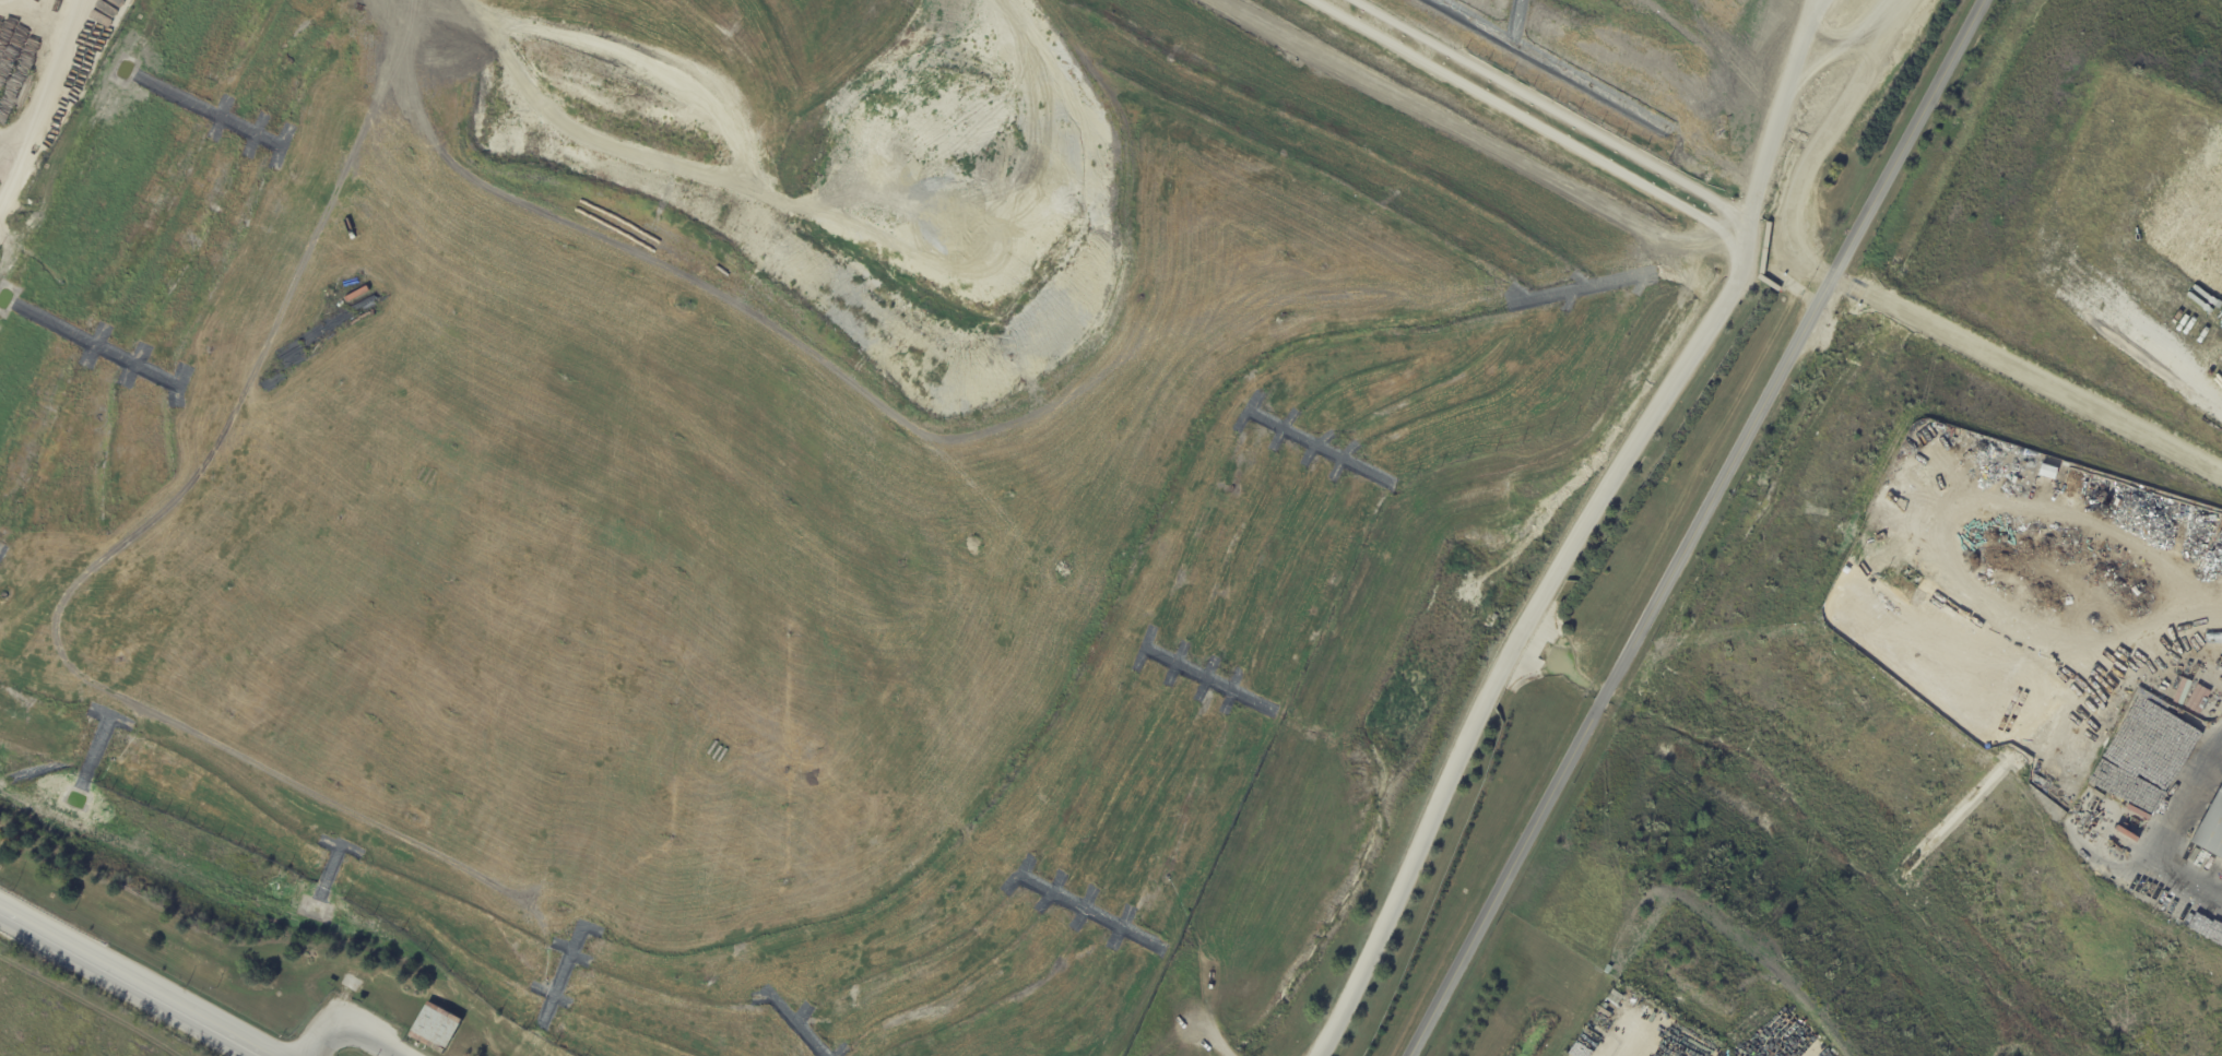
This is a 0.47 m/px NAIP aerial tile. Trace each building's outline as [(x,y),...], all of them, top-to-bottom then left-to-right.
[(2190,842),(2221,783),(2221,859),(2190,842)] [(428,1001),(462,1020),(444,1055),(410,1036),(428,1001)]
